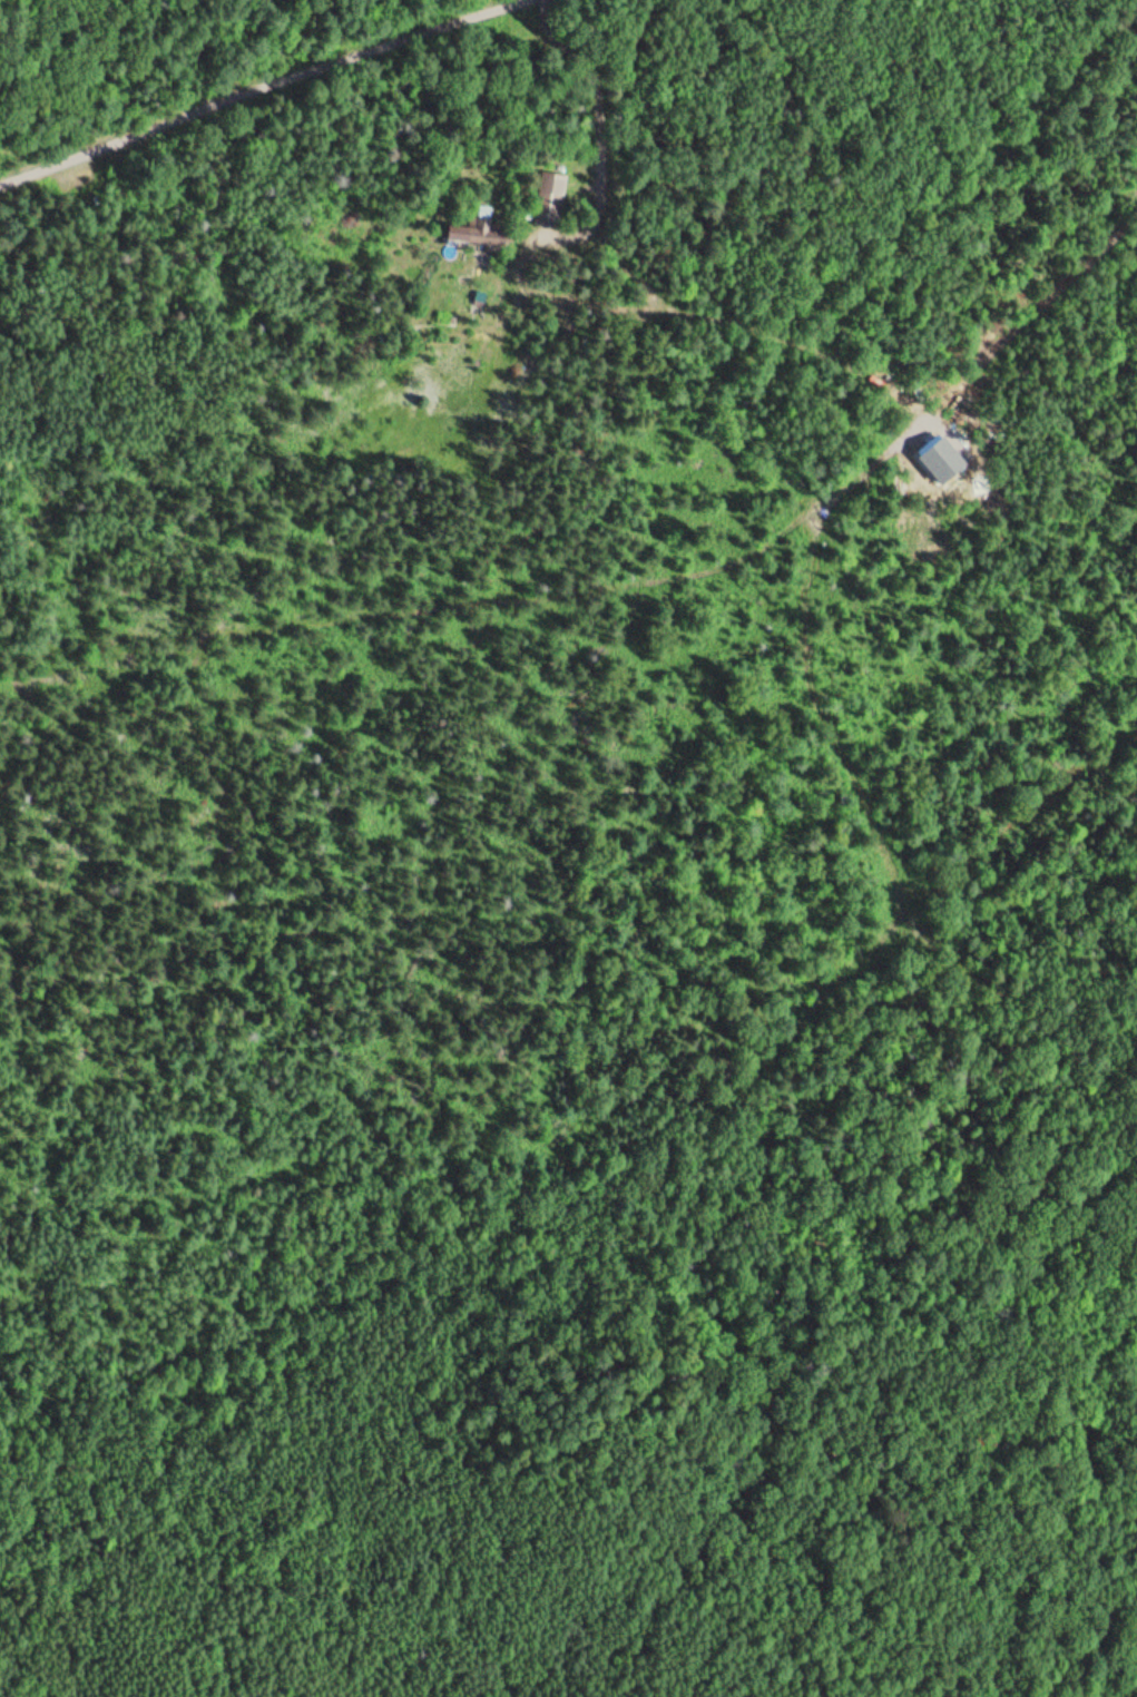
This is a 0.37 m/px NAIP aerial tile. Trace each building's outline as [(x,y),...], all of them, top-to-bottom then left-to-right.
[(532,220),(558,223),(565,174),(540,170),(532,220)] [(439,241),(493,242),(493,217),(440,216),(439,241)]
